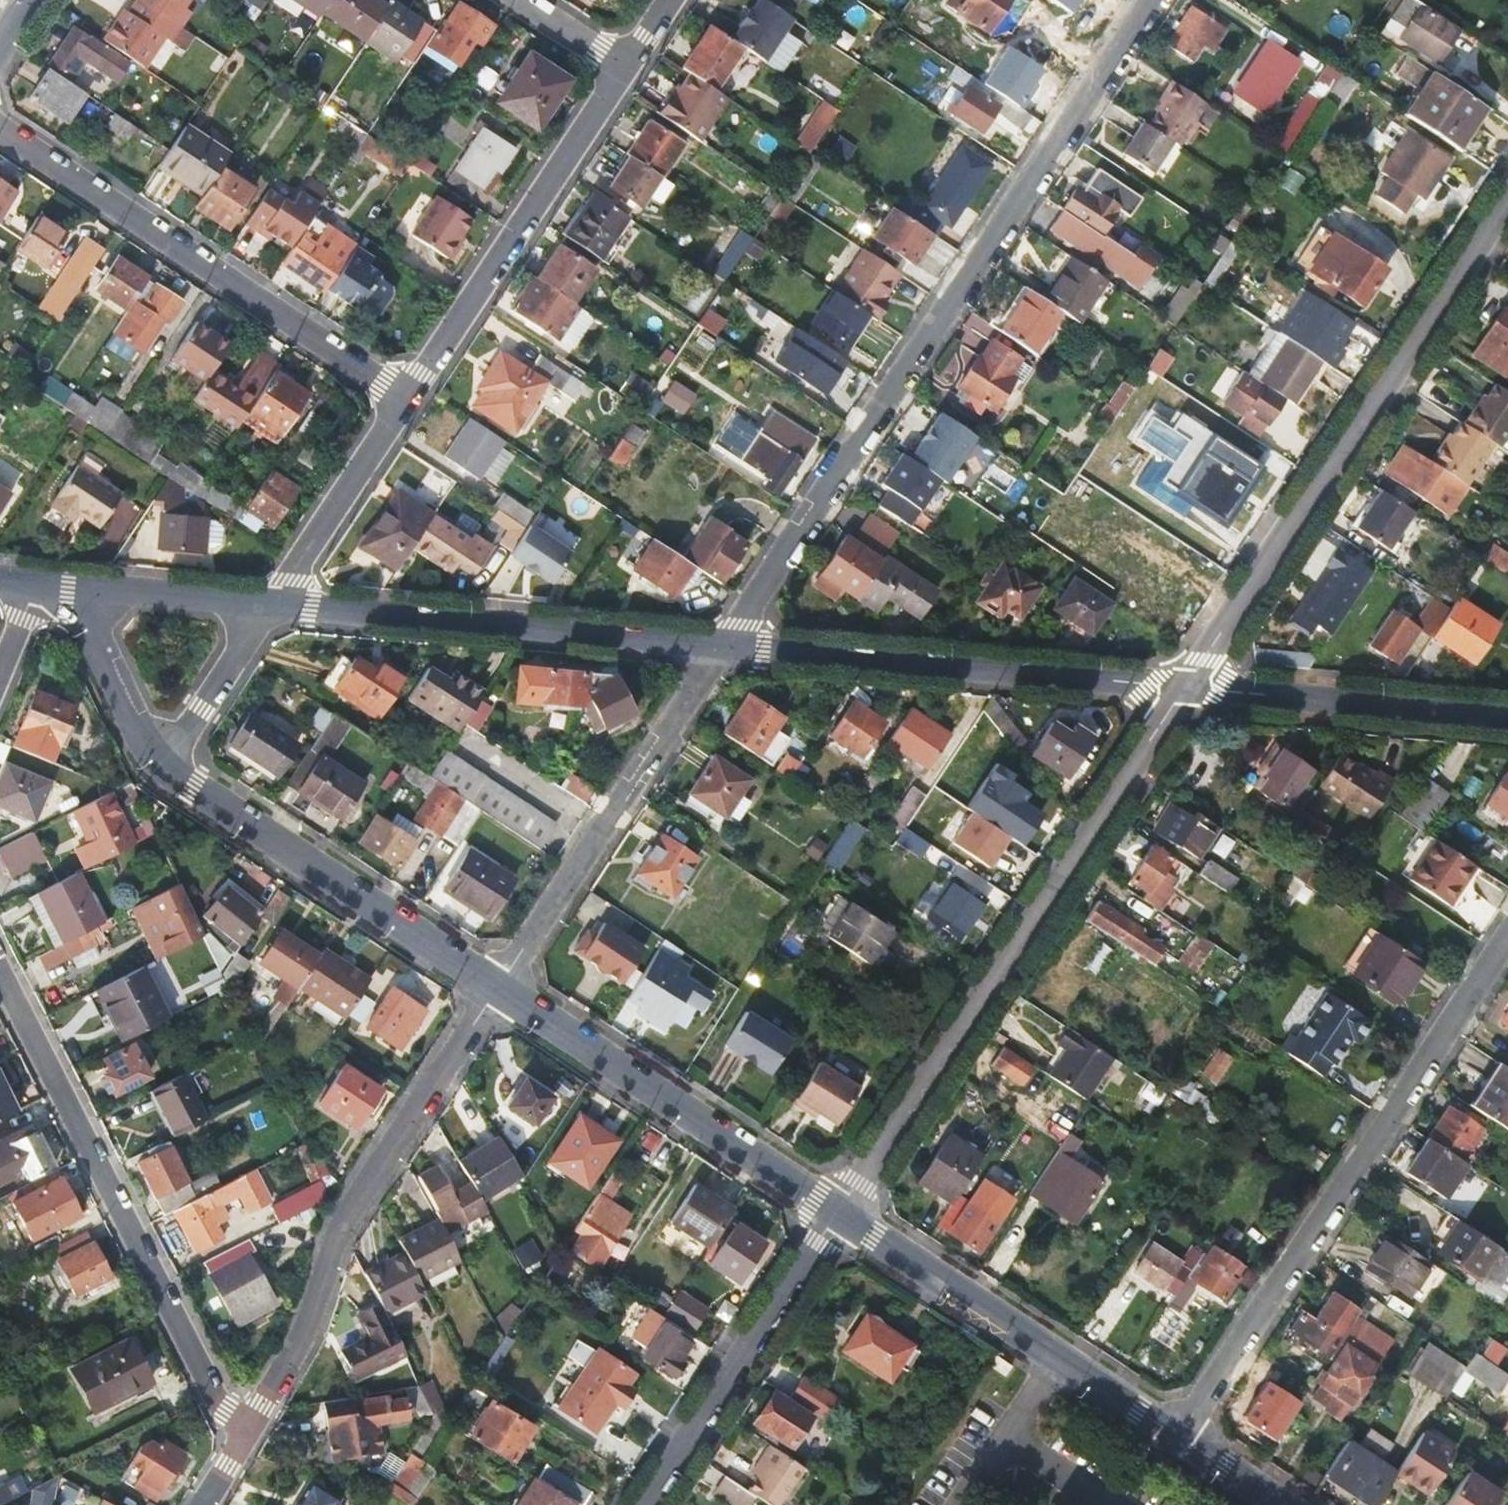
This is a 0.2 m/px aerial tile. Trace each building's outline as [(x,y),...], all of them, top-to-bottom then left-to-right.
[(103,40),(138,63),(159,32),(163,35),(173,20),(143,0),(137,0),(125,18),(119,15),(103,40)] [(173,20),(182,6),(179,4),(181,0),(143,0),(173,20)] [(204,0),(192,0),(189,4),(196,10),(204,0)] [(317,19),(325,6),(330,0),(288,0),(317,19)] [(325,6),(369,35),(391,1),(389,0),(330,0),(325,6)] [(438,9),(446,14),(446,12),(455,0),(443,0),(438,9)] [(767,0),(756,0),(751,8),(749,7),(738,23),(740,25),(731,38),(735,41),(744,46),(763,59),(792,16),(767,0)] [(987,27),(1005,0),(954,0),(960,4),(958,9),(987,27)] [(1384,8),(1394,13),(1402,0),(1389,0),(1384,8)] [(1403,33),(1436,57),(1454,29),(1422,6),(1424,3),(1420,0),(1402,0),(1394,13),(1409,23),(1403,33)] [(369,35),(365,41),(398,63),(424,23),(391,1),(369,35)] [(446,14),(425,45),(453,63),(475,31),(482,36),(490,23),(459,3),(451,15),(446,12),(446,14)] [(1168,44),(1194,60),(1218,23),(1191,7),(1168,44)] [(888,18),(877,36),(882,40),(894,22),(888,18)] [(710,24),(682,67),(689,71),(716,89),(744,46),(735,41),(731,38),(711,25),(710,24)] [(129,65),(75,29),(52,63),(76,78),(87,61),(118,81),(129,65)] [(1271,43),(1249,76),(1237,94),(1267,114),(1301,63),(1271,43)] [(1408,54),(1395,73),(1418,87),(1430,68),(1408,54)] [(498,101),(537,127),(557,96),(554,94),(564,78),(527,56),(519,69),(517,67),(510,78),(512,79),(498,101)] [(995,65),(984,82),(1026,109),(1037,92),(995,65)] [(30,96),(67,120),(86,92),(48,67),(30,96)] [(968,83),(953,104),(948,101),(945,105),(980,129),(992,111),(1020,129),(1031,112),(1026,109),(984,82),(966,69),(960,79),(968,83)] [(1435,70),(1407,114),(1457,146),(1485,103),(1435,70)] [(671,92),(658,112),(697,137),(726,95),(716,89),(689,71),(674,93),(671,92)] [(1355,80),(1342,71),(1326,96),(1338,105),(1355,80)] [(1156,111),(1147,125),(1171,140),(1173,142),(1177,135),(1186,141),(1198,121),(1193,118),(1204,102),(1170,80),(1159,99),(1164,102),(1158,112),(1156,111)] [(1308,91),(1293,117),(1307,125),(1323,100),(1308,91)] [(132,96),(125,107),(135,113),(142,103),(132,96)] [(827,101),(798,143),(810,150),(837,108),(827,101)] [(109,126),(129,139),(137,126),(117,112),(109,126)] [(347,118),(338,112),(330,123),(340,129),(347,118)] [(651,117),(627,152),(631,154),(660,174),(663,176),(687,141),(651,117)] [(368,132),(347,118),(340,129),(360,143),(368,132)] [(1144,123),(1125,151),(1153,169),(1171,140),(1147,125),(1144,123)] [(171,147),(159,165),(202,192),(221,163),(228,153),(186,125),(171,147)] [(456,169),(481,185),(493,167),(498,171),(513,147),(483,128),(456,169)] [(1416,193),(1422,197),(1450,156),(1409,129),(1382,170),(1390,175),(1377,195),(1403,211),(1416,193)] [(367,151),(401,174),(410,161),(368,132),(360,143),(352,156),(360,161),(367,151)] [(962,142),(921,205),(901,191),(892,205),(933,231),(935,233),(944,220),(951,224),(992,161),(962,142)] [(631,154),(611,185),(640,204),(660,174),(631,154)] [(202,192),(195,203),(229,225),(255,185),(221,163),(202,192)] [(19,177),(0,164),(0,208),(19,177)] [(1077,188),(1063,209),(1101,234),(1117,209),(1129,216),(1141,198),(1097,169),(1082,191),(1077,188)] [(292,204),(268,188),(246,222),(261,232),(264,228),(290,245),(327,190),(312,180),(303,193),(300,190),(292,204)] [(774,188),(764,204),(771,208),(781,193),(774,188)] [(595,192),(566,236),(601,259),(629,215),(595,192)] [(794,201),(781,193),(771,208),(769,212),(782,220),(794,201)] [(413,234),(449,257),(473,217),(437,194),(413,234)] [(871,232),(913,260),(933,231),(892,205),(890,203),(871,232)] [(1133,256),(1101,234),(1063,209),(1051,228),(1140,286),(1161,255),(1141,242),(1133,256)] [(1229,224),(1238,230),(1246,218),(1237,212),(1229,224)] [(22,238),(16,247),(50,268),(62,249),(58,246),(66,234),(37,214),(22,238)] [(326,226),(297,270),(325,289),(354,245),(326,226)] [(741,227),(725,253),(737,260),(753,235),(741,227)] [(1222,253),(1231,240),(1215,230),(1206,243),(1222,253)] [(88,236),(40,310),(57,321),(105,248),(88,236)] [(1319,275),(1363,303),(1387,266),(1344,238),(1319,275)] [(1222,253),(1204,281),(1203,283),(1212,289),(1241,246),(1231,240),(1222,253)] [(559,244),(538,277),(561,293),(573,301),(595,267),(559,244)] [(354,245),(325,289),(336,296),(339,293),(357,306),(355,307),(371,317),(372,315),(373,318),(381,316),(393,295),(392,285),(390,286),(375,276),(378,272),(367,266),(372,257),(354,245)] [(900,271),(862,246),(834,289),(869,311),(874,315),(885,299),(883,298),(900,271)] [(725,253),(714,270),(726,278),(737,260),(725,253)] [(117,256),(97,287),(127,306),(132,299),(148,275),(117,256)] [(1075,257),(1047,301),(1061,310),(1083,324),(1110,281),(1075,257)] [(528,319),(529,317),(560,338),(582,306),(576,302),(573,301),(561,293),(538,277),(533,274),(511,308),(528,319)] [(726,278),(697,321),(709,330),(738,286),(726,278)] [(127,306),(111,331),(141,350),(161,318),(168,323),(184,297),(156,279),(140,304),(132,299),(127,306)] [(834,288),(813,321),(847,344),(869,311),(834,289),(834,288)] [(1028,289),(1001,331),(1033,352),(1061,310),(1047,301),(1028,289)] [(1317,315),(1341,331),(1350,318),(1325,301),(1317,315)] [(1472,355),(1507,379),(1507,314),(1502,310),(1472,355)] [(1278,332),(1323,361),(1331,367),(1344,348),(1290,313),(1278,332)] [(197,320),(172,358),(204,379),(207,375),(229,341),(197,320)] [(1323,361),(1278,332),(1276,331),(1265,324),(1238,365),(1242,368),(1249,372),(1283,395),(1295,403),(1323,361)] [(826,391),(846,360),(798,328),(777,359),(826,391)] [(6,355),(14,343),(0,334),(0,350),(6,355)] [(959,386),(995,408),(1015,377),(1011,374),(1021,359),(993,340),(982,356),(980,354),(959,386)] [(6,355),(26,368),(34,356),(14,343),(6,355)] [(231,433),(241,418),(272,371),(278,362),(260,350),(232,392),(207,375),(204,379),(187,405),(231,433)] [(474,404),(516,431),(525,416),(524,415),(546,381),(559,390),(570,374),(541,354),(530,370),(501,351),(479,385),(484,388),(474,404)] [(1221,402),(1242,415),(1245,411),(1265,422),(1283,395),(1249,372),(1242,368),(1221,402)] [(309,394),(272,371),(241,418),(279,442),(309,394)] [(1495,385),(1468,427),(1494,445),(1507,454),(1507,394),(1495,385)] [(781,397),(741,457),(769,477),(765,483),(779,492),(824,425),(781,397)] [(97,402),(84,421),(105,434),(117,416),(97,402)] [(56,413),(67,419),(71,412),(62,406),(56,413)] [(1107,412),(1111,415),(1115,409),(1110,406),(1107,412)] [(640,407),(609,454),(624,463),(655,417),(640,407)] [(1265,422),(1245,411),(1242,415),(1236,425),(1255,437),(1265,422)] [(117,416),(105,434),(148,463),(160,446),(134,429),(138,423),(120,412),(117,416)] [(976,436),(941,413),(910,459),(941,479),(946,483),(976,436)] [(470,417),(445,454),(481,477),(505,440),(470,417)] [(1468,427),(1461,423),(1446,446),(1443,444),(1430,463),(1440,469),(1467,487),(1479,495),(1502,459),(1490,451),(1494,445),(1468,427)] [(962,463),(982,474),(995,449),(975,439),(962,463)] [(1174,500),(1221,531),(1255,480),(1208,449),(1174,500)] [(1427,488),(1420,499),(1447,517),(1467,487),(1440,469),(1439,471),(1403,449),(1385,477),(1408,492),(1415,481),(1427,488)] [(890,490),(879,505),(910,526),(941,479),(910,459),(902,454),(882,484),(890,490)] [(75,462),(51,500),(75,515),(77,511),(99,524),(121,491),(75,462)] [(270,468),(245,506),(237,518),(257,530),(264,520),(272,526),(298,486),(270,468)] [(192,492),(235,521),(237,518),(245,506),(201,478),(192,492)] [(8,495),(0,490),(0,509),(8,495)] [(398,490),(362,545),(396,568),(411,545),(433,512),(398,490)] [(492,504),(526,526),(528,523),(536,512),(501,490),(492,504)] [(1383,492),(1359,528),(1391,549),(1414,513),(1383,492)] [(159,546),(204,550),(209,517),(202,516),(203,503),(168,498),(166,513),(162,512),(159,546)] [(433,512),(411,545),(449,570),(457,559),(475,570),(493,543),(474,532),(471,537),(433,512)] [(710,513),(682,556),(694,563),(721,581),(746,541),(728,530),(730,527),(710,513)] [(847,537),(822,576),(857,599),(885,557),(899,536),(871,517),(854,541),(847,537)] [(570,551),(528,523),(526,526),(509,553),(551,581),(570,551)] [(653,537),(633,568),(673,594),(694,563),(682,556),(653,537)] [(1374,573),(1338,549),(1326,566),(1331,569),(1295,623),(1311,634),(1317,626),(1332,635),(1374,573)] [(1507,575),(1507,562),(1490,551),(1484,559),(1507,575)] [(937,590),(885,557),(857,599),(876,612),(886,597),(919,618),(937,590)] [(983,594),(1020,617),(1041,586),(1004,563),(983,594)] [(1331,569),(1326,566),(1288,624),(1309,638),(1311,634),(1295,623),(1331,569)] [(1057,607),(1094,633),(1114,603),(1076,579),(1057,607)] [(1371,643),(1399,661),(1422,625),(1435,634),(1451,610),(1434,598),(1418,623),(1394,607),(1371,643)] [(1435,634),(1432,638),(1472,664),(1496,629),(1456,602),(1451,610),(1435,634)] [(334,688),(377,717),(405,674),(380,658),(373,669),(354,656),(334,688)] [(518,664),(514,698),(542,702),(542,699),(582,704),(584,691),(585,689),(615,675),(518,664)] [(406,697),(456,731),(462,723),(483,692),(452,672),(446,680),(427,667),(406,697)] [(584,691),(593,710),(600,725),(614,720),(627,730),(624,734),(633,740),(645,722),(631,713),(615,675),(585,689),(584,691)] [(35,692),(13,745),(47,759),(53,762),(60,745),(68,749),(82,715),(73,712),(75,708),(35,692)] [(1010,716),(993,694),(983,709),(996,726),(1009,717),(1010,716)] [(748,697),(724,735),(758,757),(782,719),(748,697)] [(830,735),(863,756),(883,724),(853,702),(830,735)] [(320,704),(309,721),(321,729),(332,712),(320,704)] [(913,705),(890,738),(931,765),(952,732),(913,705)] [(585,713),(592,731),(600,725),(593,710),(585,713)] [(361,786),(322,760),(347,722),(332,712),(321,729),(307,750),(286,783),(339,818),(361,786)] [(249,714),(229,745),(276,775),(296,744),(249,714)] [(997,728),(1015,750),(1027,741),(1009,717),(996,726),(997,728)] [(1029,753),(1065,778),(1091,737),(1071,724),(1069,728),(1066,725),(1054,721),(1052,723),(1049,722),(1029,753)] [(951,757),(960,766),(969,757),(959,745),(951,757)] [(982,777),(1014,814),(1031,801),(988,749),(972,761),(974,766),(966,773),(975,783),(982,777)] [(438,781),(482,810),(539,848),(555,824),(444,750),(427,775),(438,781)] [(1289,752),(1284,760),(1293,766),(1298,758),(1289,752)] [(1270,785),(1262,798),(1283,812),(1292,798),(1305,807),(1318,787),(1321,784),(1293,766),(1284,760),(1277,755),(1261,780),(1270,785)] [(714,756),(690,793),(725,817),(727,814),(739,796),(750,779),(714,756)] [(1318,787),(1367,821),(1395,781),(1377,770),(1372,777),(1339,756),(1321,784),(1318,787)] [(482,810),(438,781),(427,775),(407,761),(399,772),(431,793),(414,817),(458,845),(482,810)] [(37,819),(52,783),(7,765),(0,781),(0,805),(37,819)] [(1507,820),(1507,771),(1485,804),(1507,820)] [(559,786),(585,803),(594,789),(568,772),(559,786)] [(1422,778),(1397,816),(1424,834),(1449,796),(1422,778)] [(915,782),(891,819),(904,828),(928,791),(915,782)] [(966,801),(961,807),(972,814),(980,801),(970,794),(966,801)] [(739,796),(727,814),(737,821),(749,802),(739,796)] [(79,811),(96,845),(124,831),(122,827),(124,826),(116,811),(113,812),(105,798),(79,811)] [(389,823),(414,840),(422,828),(396,812),(389,823)] [(1172,812),(1154,839),(1175,852),(1178,849),(1196,861),(1216,830),(1197,818),(1192,826),(1172,812)] [(357,842),(397,867),(414,840),(389,823),(375,814),(357,842)] [(840,867),(865,825),(851,817),(826,859),(840,867)] [(901,842),(919,854),(934,833),(915,820),(901,842)] [(2,846),(11,863),(42,848),(33,830),(2,846)] [(1327,841),(1332,845),(1344,853),(1350,844),(1332,833),(1327,841)] [(637,873),(672,895),(697,857),(662,835),(637,873)] [(1435,841),(1409,881),(1449,907),(1475,867),(1435,841)] [(117,855),(127,875),(146,866),(135,846),(117,855)] [(1166,883),(1170,877),(1158,869),(1165,858),(1147,846),(1125,879),(1144,890),(1139,897),(1156,908),(1170,886),(1166,883)] [(444,887),(489,916),(513,879),(468,850),(444,887)] [(1302,851),(1286,876),(1303,887),(1315,870),(1320,863),(1302,851)] [(1197,876),(1223,894),(1232,880),(1205,863),(1197,876)] [(29,893),(55,946),(64,941),(103,921),(76,870),(29,893)] [(1303,887),(1326,903),(1338,884),(1315,870),(1303,887)] [(926,918),(957,939),(984,898),(953,878),(926,918)] [(202,934),(220,971),(264,908),(251,900),(249,903),(250,904),(247,908),(219,882),(215,886),(219,890),(197,914),(200,917),(203,920),(210,926),(202,934)] [(151,897),(169,937),(160,941),(166,953),(202,934),(178,883),(151,897)] [(276,892),(261,916),(273,924),(289,900),(276,892)] [(731,902),(749,913),(753,907),(735,896),(731,902)] [(850,904),(828,937),(871,965),(879,954),(873,950),(887,927),(850,904)] [(1129,924),(1098,904),(1086,921),(1117,942),(1155,967),(1165,953),(1141,937),(1143,933),(1129,924)] [(570,947),(619,980),(640,946),(600,919),(592,931),(584,926),(570,947)] [(887,927),(873,950),(879,954),(893,932),(887,927)] [(259,962),(298,988),(318,957),(279,931),(259,962)] [(1211,944),(1197,935),(1182,958),(1196,967),(1211,944)] [(1378,937),(1352,976),(1395,1004),(1421,965),(1378,937)] [(39,954),(45,967),(70,954),(64,941),(55,946),(39,954)] [(685,970),(656,951),(625,998),(637,1006),(633,1012),(660,1030),(679,1001),(697,1013),(708,997),(679,978),(685,970)] [(318,957),(298,988),(344,1020),(368,983),(322,952),(318,957)] [(235,955),(222,975),(227,987),(229,992),(247,962),(235,955)] [(98,988),(123,1039),(168,1016),(142,965),(98,988)] [(251,988),(247,996),(265,1008),(260,1017),(264,1019),(273,1026),(293,995),(289,992),(272,981),(255,970),(246,984),(251,988)] [(1327,994),(1314,1013),(1360,1042),(1372,1024),(1327,994)] [(386,997),(361,1036),(394,1057),(420,1019),(386,997)] [(749,1059),(765,1070),(787,1037),(743,1007),(721,1041),(737,1052),(739,1049),(751,1056),(749,1059)] [(1358,1045),(1360,1042),(1314,1013),(1296,1040),(1290,1036),(1280,1051),(1323,1079),(1332,1066),(1334,1067),(1346,1049),(1343,1048),(1349,1039),(1358,1045)] [(264,1019),(254,1035),(263,1041),(273,1026),(264,1019)] [(1067,1051),(1050,1079),(1084,1102),(1112,1060),(1069,1031),(1060,1046),(1067,1051)] [(113,1093),(148,1076),(132,1043),(103,1057),(110,1070),(102,1073),(104,1077),(102,1080),(106,1090),(111,1090),(113,1093)] [(989,1067),(1020,1088),(1032,1070),(1001,1049),(989,1067)] [(1199,1077),(1213,1086),(1230,1060),(1217,1051),(1199,1077)] [(813,1061),(787,1100),(802,1110),(804,1106),(830,1123),(853,1087),(813,1061)] [(1471,1108),(1507,1132),(1507,1071),(1499,1065),(1471,1108)] [(342,1066),(318,1103),(354,1126),(378,1089),(342,1066)] [(150,1091),(173,1137),(204,1121),(181,1075),(150,1091)] [(17,1111),(0,1079),(0,1120),(17,1111)] [(526,1079),(508,1107),(535,1125),(554,1097),(526,1079)] [(1448,1108),(1427,1140),(1460,1162),(1481,1129),(1470,1123),(1474,1116),(1467,1111),(1463,1118),(1448,1108)] [(583,1112),(552,1159),(590,1184),(620,1136),(583,1112)] [(0,1139),(0,1184),(23,1173),(25,1177),(53,1165),(36,1128),(33,1130),(30,1124),(0,1139)] [(949,1136),(919,1182),(952,1204),(957,1196),(982,1158),(949,1136)] [(471,1182),(480,1198),(521,1175),(498,1138),(458,1160),(471,1182)] [(137,1161),(163,1213),(172,1209),(197,1196),(168,1139),(159,1144),(161,1148),(137,1161)] [(1427,1140),(1405,1174),(1445,1200),(1467,1166),(1460,1162),(1427,1140)] [(1058,1153),(1030,1195),(1073,1224),(1105,1177),(1091,1167),(1090,1170),(1085,1166),(1082,1170),(1058,1153)] [(418,1176),(436,1211),(433,1212),(438,1220),(444,1232),(466,1220),(451,1193),(435,1165),(418,1176)] [(172,1209),(179,1223),(182,1221),(188,1233),(185,1234),(192,1249),(221,1234),(213,1218),(225,1212),(220,1201),(241,1191),(249,1208),(270,1198),(255,1167),(197,1196),(172,1209)] [(583,1234),(573,1252),(597,1268),(619,1234),(632,1215),(609,1200),(622,1179),(613,1173),(593,1203),(587,1212),(575,1229),(583,1234)] [(59,1178),(13,1202),(33,1238),(78,1214),(59,1178)] [(319,1182),(271,1208),(279,1221),(326,1197),(319,1182)] [(471,1182),(451,1193),(466,1220),(486,1208),(480,1198),(471,1182)] [(694,1183),(668,1221),(707,1247),(733,1208),(694,1183)] [(952,1204),(937,1227),(976,1252),(1000,1215),(992,1211),(988,1217),(957,1196),(952,1204)] [(226,1202),(231,1219),(245,1215),(241,1198),(226,1202)] [(397,1242),(404,1255),(418,1283),(459,1259),(444,1232),(438,1220),(397,1242)] [(738,1223),(710,1264),(738,1282),(765,1241),(738,1223)] [(1458,1223),(1437,1253),(1478,1280),(1498,1249),(1458,1223)] [(1388,1236),(1367,1268),(1408,1295),(1429,1263),(1388,1236)] [(204,1259),(234,1321),(273,1300),(249,1251),(254,1248),(248,1237),(204,1259)] [(110,1277),(92,1241),(56,1258),(63,1272),(56,1275),(63,1290),(70,1287),(74,1294),(110,1277)] [(1200,1254),(1187,1274),(1173,1294),(1165,1306),(1176,1313),(1195,1286),(1221,1302),(1232,1284),(1230,1282),(1241,1265),(1213,1246),(1206,1257),(1200,1254)] [(1134,1272),(1162,1290),(1164,1288),(1173,1294),(1187,1274),(1177,1267),(1179,1265),(1151,1247),(1134,1272)] [(366,1275),(383,1311),(384,1313),(410,1299),(423,1292),(418,1283),(404,1255),(366,1275)] [(1507,1286),(1507,1270),(1498,1265),(1486,1288),(1497,1294),(1502,1284),(1507,1286)] [(679,1290),(670,1305),(695,1320),(704,1307),(679,1290)] [(1332,1294),(1313,1322),(1301,1315),(1289,1333),(1326,1357),(1337,1340),(1339,1341),(1359,1311),(1332,1294)] [(632,1338),(649,1349),(644,1357),(675,1378),(685,1363),(681,1360),(692,1342),(666,1325),(668,1321),(662,1317),(651,1309),(632,1338)] [(371,1345),(343,1358),(358,1386),(391,1369),(398,1384),(415,1377),(384,1313),(383,1311),(359,1321),(371,1345)] [(862,1311),(840,1346),(853,1355),(875,1320),(862,1311)] [(875,1320),(853,1355),(886,1377),(908,1341),(875,1320)] [(1361,1323),(1311,1398),(1322,1406),(1329,1395),(1349,1408),(1362,1386),(1366,1389),(1372,1379),(1369,1377),(1391,1343),(1361,1323)] [(1474,1354),(1495,1368),(1507,1349),(1507,1346),(1487,1334),(1474,1354)] [(129,1340),(72,1369),(93,1409),(150,1379),(129,1340)] [(598,1351),(558,1410),(595,1433),(614,1403),(622,1408),(633,1390),(626,1385),(633,1373),(598,1351)] [(1418,1351),(1405,1372),(1434,1391),(1447,1371),(1418,1351)] [(1498,1395),(1507,1379),(1507,1377),(1495,1368),(1474,1354),(1468,1362),(1462,1371),(1498,1395)] [(1311,1361),(1304,1373),(1314,1379),(1322,1367),(1311,1361)] [(803,1377),(790,1398),(828,1423),(842,1402),(803,1377)] [(477,1383),(468,1396),(481,1404),(489,1390),(477,1383)] [(419,1386),(405,1388),(419,1416),(431,1410),(419,1386)] [(811,1416),(774,1391),(755,1422),(792,1446),(811,1416)] [(1322,1406),(1342,1419),(1349,1408),(1329,1395),(1322,1406)] [(339,1399),(322,1402),(323,1412),(338,1410),(342,1428),(327,1431),(332,1461),(380,1453),(375,1424),(406,1419),(402,1399),(384,1402),(383,1396),(339,1404),(339,1399)] [(494,1401),(471,1438),(512,1463),(534,1425),(494,1401)] [(1324,1475),(1372,1504),(1373,1504),(1394,1473),(1392,1472),(1404,1453),(1369,1431),(1358,1449),(1346,1441),(1324,1475)] [(1422,1432),(1394,1473),(1425,1494),(1452,1454),(1422,1432)] [(742,1487),(758,1497),(770,1504),(797,1463),(764,1441),(753,1458),(758,1462),(742,1487)] [(137,1450),(126,1467),(139,1475),(129,1492),(151,1504),(178,1456),(158,1445),(154,1451),(145,1446),(137,1450)] [(385,1493),(404,1504),(409,1504),(418,1491),(411,1486),(425,1463),(410,1453),(391,1484),(385,1493)] [(538,1479),(574,1501),(581,1504),(584,1504),(592,1492),(547,1464),(538,1479)] [(1444,1504),(1491,1504),(1498,1495),(1465,1474),(1444,1504)] [(516,1504),(571,1504),(574,1501),(538,1479),(535,1477),(516,1504)] [(731,1504),(753,1504),(758,1497),(742,1487),(726,1477),(715,1494),(731,1504)] [(296,1504),(336,1504),(339,1499),(311,1481),(296,1504)] [(11,1500),(2,1484),(0,1485),(0,1504),(2,1504),(11,1500)]
